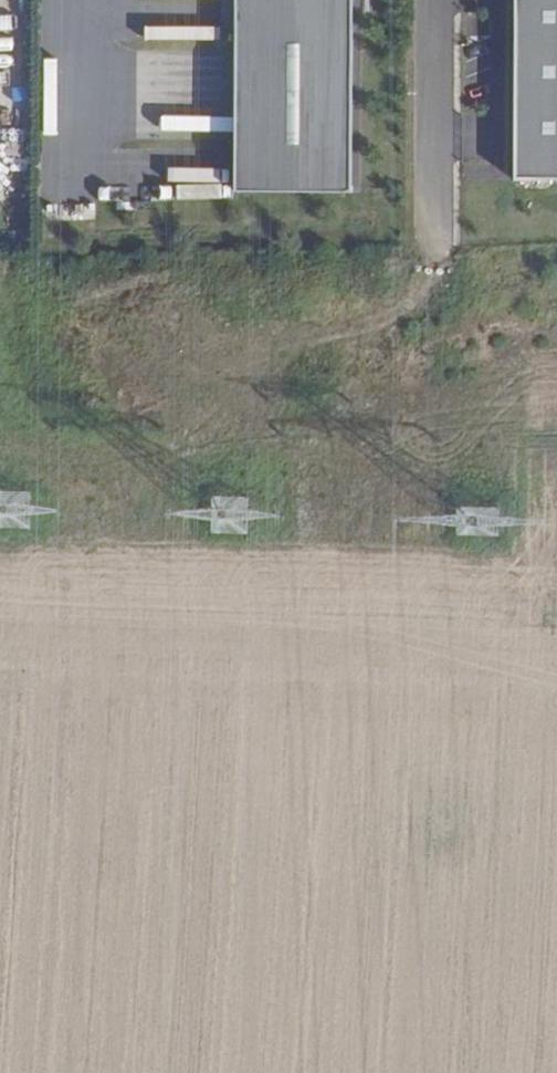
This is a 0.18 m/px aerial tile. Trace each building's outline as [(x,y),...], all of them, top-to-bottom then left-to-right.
[(235,194),(350,195),(353,0),(239,0),(235,194)] [(516,179),(556,179),(556,0),(517,0),(516,179)]
